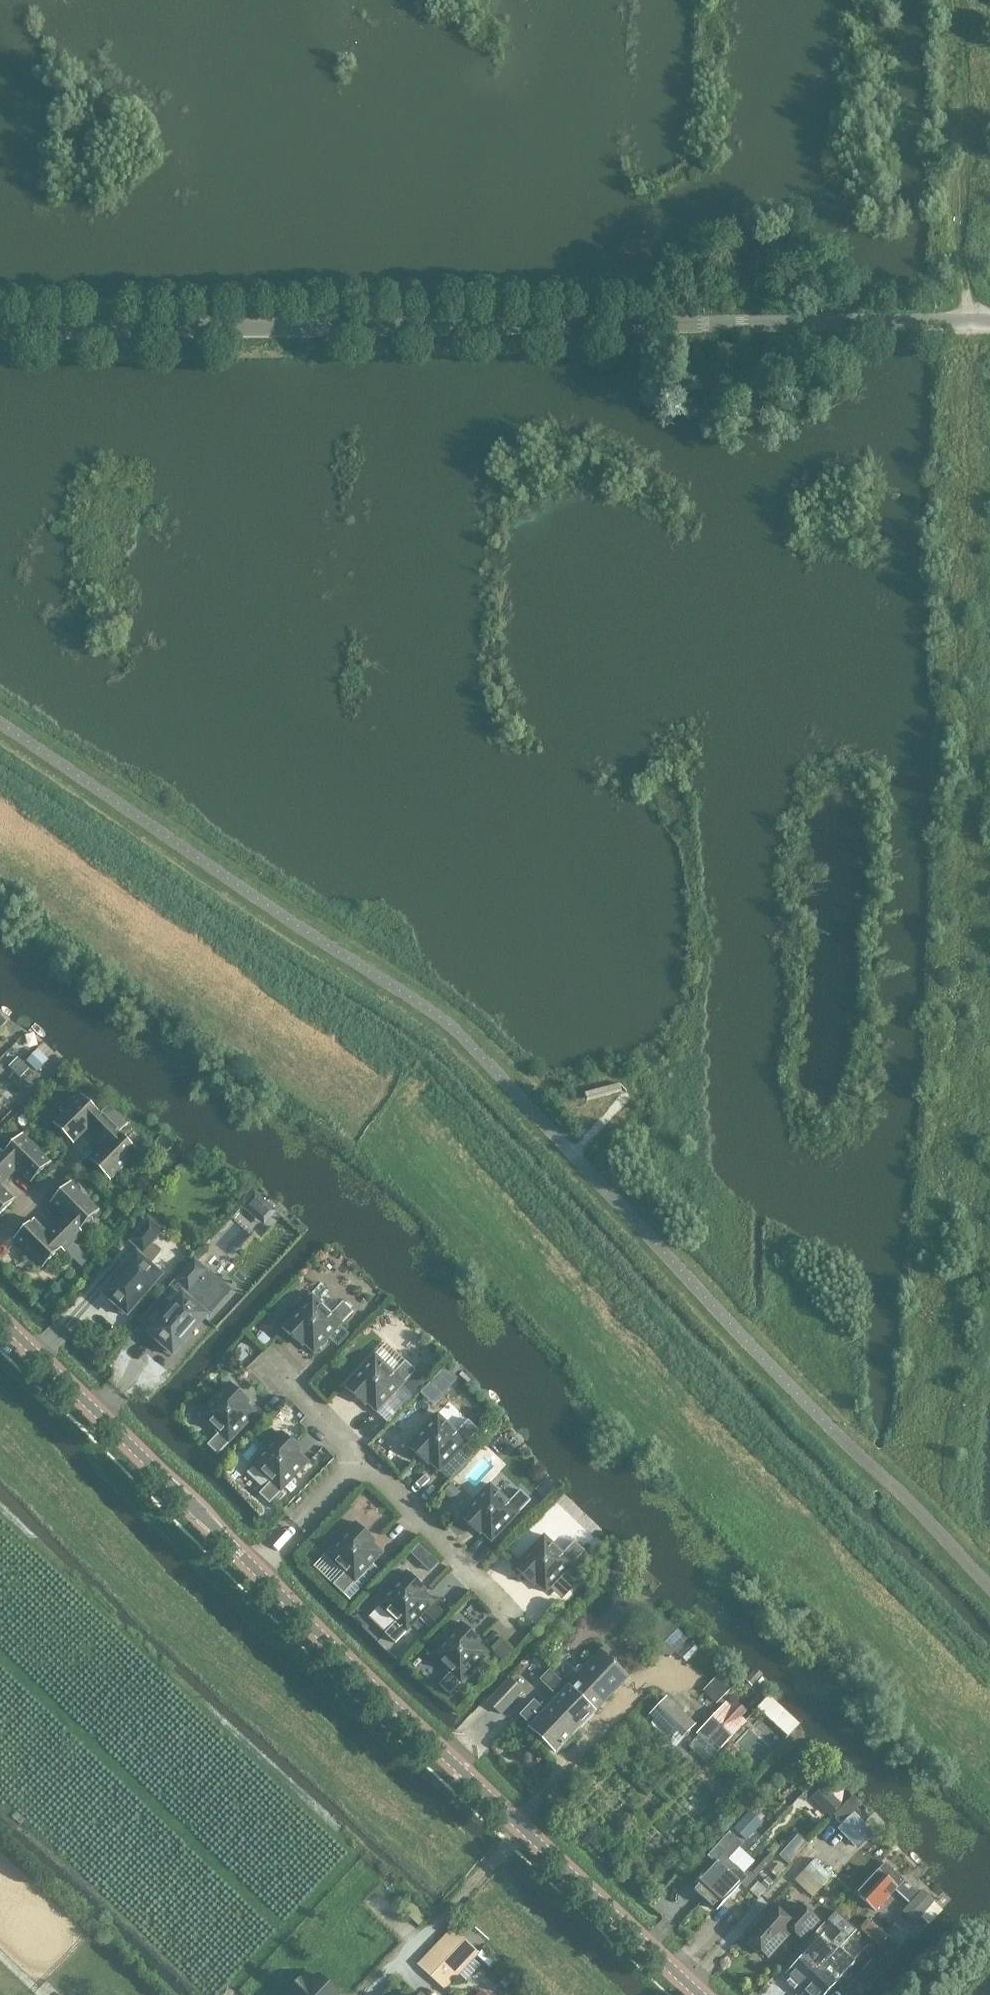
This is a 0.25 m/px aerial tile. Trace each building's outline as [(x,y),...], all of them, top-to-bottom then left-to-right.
[(29,1069),(18,1057),(9,1066),(21,1077),(29,1069)] [(96,1138),(118,1115),(109,1106),(101,1114),(82,1095),(53,1124),(73,1143),(87,1129),(96,1138)] [(8,1109),(0,1100),(0,1116),(8,1109)] [(138,1152),(119,1133),(128,1124),(118,1115),(96,1138),(104,1146),(90,1160),(110,1180),(138,1152)] [(23,1135),(4,1154),(0,1150),(0,1169),(8,1177),(17,1169),(31,1183),(51,1163),(23,1135)] [(8,1177),(0,1169),(0,1186),(8,1177)] [(80,1230),(99,1211),(71,1183),(51,1202),(65,1217),(57,1225),(74,1242),(83,1233),(80,1230)] [(0,1186),(0,1214),(14,1200),(0,1186)] [(216,1239),(237,1257),(278,1207),(257,1189),(216,1239)] [(64,1251),(74,1242),(57,1225),(48,1234),(34,1219),(14,1239),(42,1268),(61,1249),(64,1251)] [(162,1276),(149,1265),(159,1253),(150,1244),(161,1231),(149,1221),(131,1241),(142,1251),(138,1255),(104,1294),(115,1304),(113,1307),(122,1316),(125,1313),(128,1315),(162,1276)] [(73,1244),(68,1253),(84,1262),(89,1254),(73,1244)] [(207,1315),(195,1304),(205,1292),(195,1284),(207,1270),(195,1260),(177,1280),(188,1290),(184,1295),(183,1294),(149,1333),(161,1344),(158,1347),(168,1355),(170,1352),(173,1354),(207,1315)] [(314,1353),(353,1311),(343,1301),(332,1313),(312,1295),(282,1327),(302,1346),(304,1344),(314,1353)] [(377,1412),(416,1370),(405,1360),(394,1372),(375,1354),(345,1386),(365,1405),(367,1403),(377,1412)] [(218,1454),(257,1413),(248,1404),(250,1401),(230,1382),(199,1414),(219,1433),(207,1444),(218,1454)] [(439,1471),(478,1429),(468,1419),(457,1431),(438,1413),(407,1445),(427,1464),(430,1462),(439,1471)] [(270,1503),(309,1462),(299,1453),(302,1450),(282,1431),(251,1463),(270,1481),(259,1493),(270,1503)] [(491,1541),(531,1500),(520,1490),(509,1502),(490,1483),(459,1516),(480,1535),(482,1532),(491,1541)] [(344,1594),(383,1552),(373,1543),(376,1541),(356,1522),(325,1554),(344,1572),(333,1584),(344,1594)] [(546,1592),(585,1551),(574,1541),(563,1553),(544,1535),(514,1567),(534,1586),(536,1583),(546,1592)] [(552,1586),(562,1597),(584,1575),(573,1564),(552,1586)] [(395,1643),(435,1601),(425,1592),(427,1590),(407,1571),(377,1603),(396,1621),(385,1633),(395,1643)] [(666,1655),(685,1636),(669,1621),(651,1640),(666,1655)] [(450,1694),(489,1653),(479,1644),(482,1641),(462,1622),(431,1654),(450,1672),(439,1684),(450,1694)] [(613,1651),(607,1646),(602,1651),(608,1657),(613,1651)] [(608,1657),(602,1651),(601,1650),(582,1671),(610,1697),(629,1677),(608,1657)] [(568,1686),(550,1669),(540,1679),(557,1696),(568,1686)] [(610,1697),(582,1671),(568,1686),(595,1712),(610,1697)] [(732,1687),(717,1672),(701,1687),(717,1703),(732,1687)] [(501,1714),(523,1691),(509,1678),(488,1701),(501,1714)] [(595,1712),(568,1686),(557,1696),(551,1703),(578,1730),(595,1712)] [(699,1719),(671,1694),(651,1715),(673,1736),(678,1731),(684,1736),(699,1719)] [(747,1710),(733,1697),(725,1704),(745,1723),(748,1721),(742,1716),(747,1710)] [(578,1730),(551,1703),(544,1710),(534,1700),(521,1715),(531,1724),(529,1726),(557,1752),(578,1730)] [(745,1723),(725,1704),(712,1718),(715,1721),(732,1737),(745,1723)] [(732,1737),(715,1721),(700,1737),(716,1753),(732,1737)] [(716,1753),(700,1737),(698,1735),(690,1743),(709,1761),(716,1753)] [(832,1813),(838,1805),(817,1790),(811,1799),(832,1813)] [(752,1809),(735,1825),(748,1837),(764,1821),(752,1809)] [(757,1875),(748,1868),(744,1873),(729,1859),(743,1844),(730,1832),(708,1856),(715,1862),(716,1860),(722,1866),(725,1863),(737,1874),(739,1872),(746,1879),(741,1883),(746,1888),(757,1875)] [(757,1875),(773,1858),(765,1850),(748,1868),(757,1875)] [(815,1879),(815,1880),(823,1885),(833,1871),(814,1858),(805,1872),(815,1879)] [(704,1898),(729,1872),(722,1866),(716,1860),(715,1862),(692,1887),(704,1898)] [(717,1910),(741,1883),(746,1879),(739,1872),(737,1874),(725,1863),(722,1866),(729,1872),(704,1898),(717,1910)] [(875,1911),(896,1888),(911,1903),(903,1911),(915,1922),(919,1917),(933,1903),(935,1901),(923,1890),(920,1894),(886,1863),(857,1894),(875,1911)] [(927,1924),(941,1910),(933,1903),(919,1917),(927,1924)] [(767,1956),(791,1930),(802,1939),(819,1921),(800,1904),(790,1915),(783,1915),(772,1905),(745,1935),(751,1941),(750,1945),(757,1952),(762,1951),(767,1956)] [(849,1923),(837,1911),(828,1921),(840,1932),(849,1923)] [(444,1989),(477,1954),(451,1929),(436,1945),(439,1948),(429,1958),(426,1955),(418,1964),(444,1989)] [(855,1963),(849,1957),(861,1944),(852,1935),(840,1948),(802,1988),(810,1994),(825,1994),(855,1963)] [(802,1988),(840,1948),(833,1942),(819,1956),(811,1948),(787,1974),(802,1988)] [(318,1974),(311,1982),(307,1978),(305,1976),(287,1994),(339,1994),(318,1974)] [(483,1987),(474,1994),(492,1994),(483,1987)]
